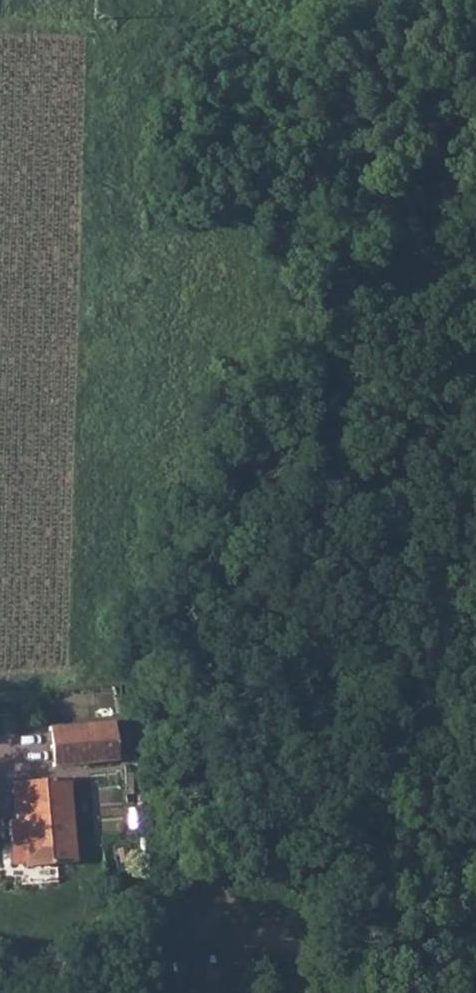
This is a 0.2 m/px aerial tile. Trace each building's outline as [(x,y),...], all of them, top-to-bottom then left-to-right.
[(45,713),(48,754),(112,747),(108,707),(45,713)] [(64,767),(47,768),(55,855),(71,853),(64,767)] [(22,853),(23,857),(55,855),(47,768),(15,771),(18,808),(11,808),(1,809),(1,812),(5,812),(6,831),(20,831),(22,853)] [(97,836),(128,835),(128,786),(97,786),(97,836)] [(6,831),(8,853),(22,853),(20,831),(6,831)]
